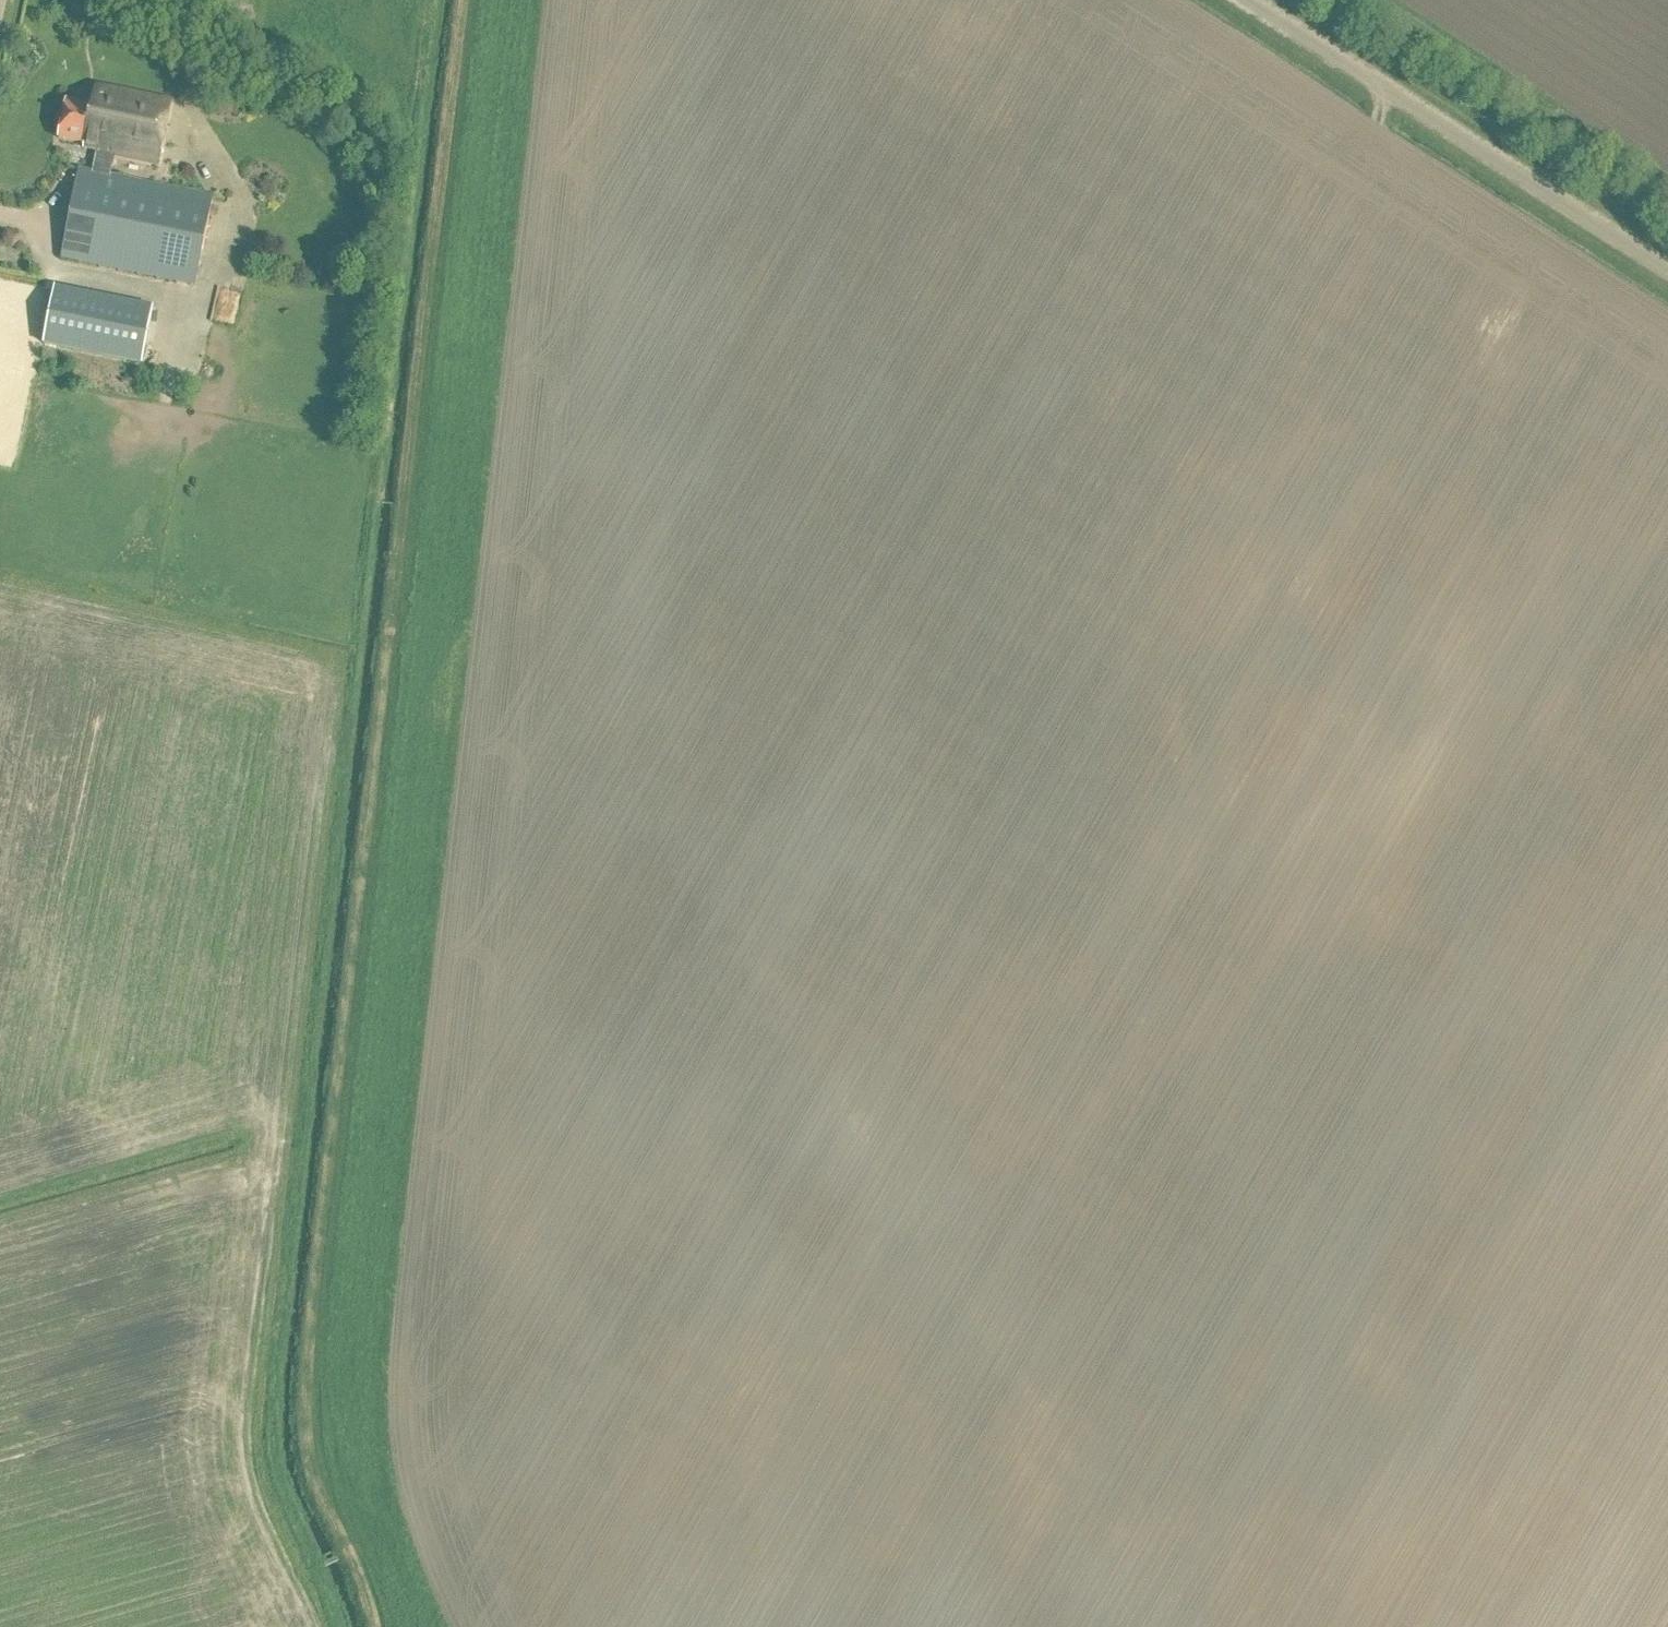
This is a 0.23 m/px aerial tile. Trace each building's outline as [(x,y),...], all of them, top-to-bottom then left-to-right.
[(66,101),(57,141),(82,146),(81,149),(97,153),(92,172),(80,169),(60,257),(193,288),(213,200),(111,176),(115,157),(157,167),(171,104),(96,86),(91,107),(66,101)] [(45,344),(143,363),(155,307),(57,287),(45,344)]
